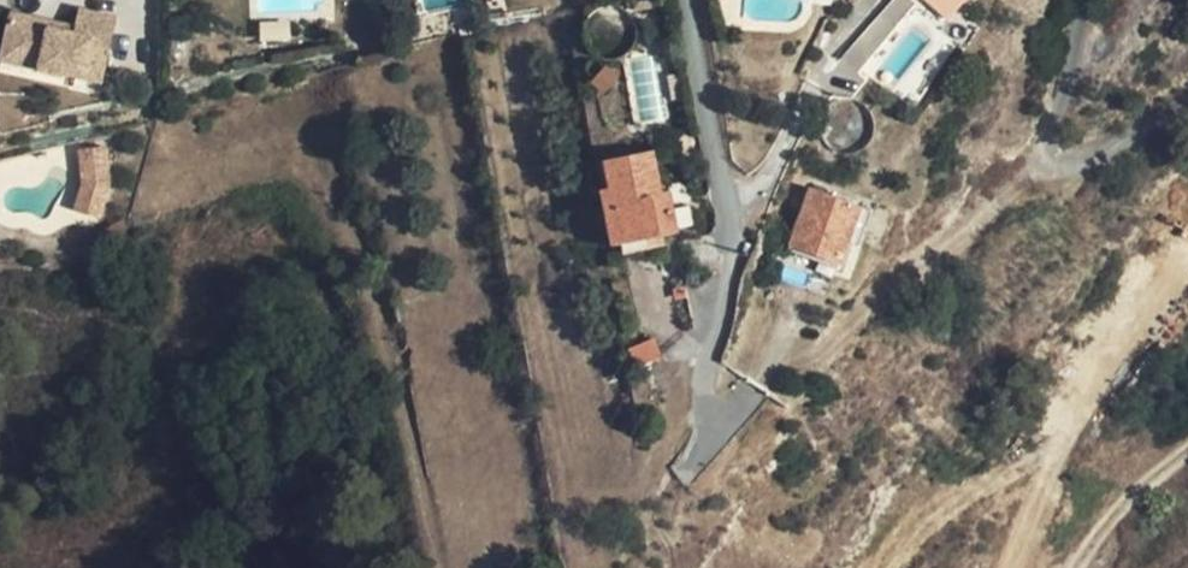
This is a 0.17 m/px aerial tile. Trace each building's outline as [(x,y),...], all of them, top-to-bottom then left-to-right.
[(11,14),(3,52),(41,60),(39,67),(103,82),(117,19),(78,9),(74,27),(11,14)] [(585,44),(585,42),(577,46),(582,54),(590,49),(588,48),(587,47),(586,45),(585,44)] [(41,60),(3,52),(1,58),(39,67),(41,60)] [(103,147),(78,149),(82,183),(73,209),(99,219),(110,182),(103,147)] [(604,161),(622,243),(676,232),(669,192),(661,195),(653,151),(604,161)] [(810,187),(789,246),(839,264),(860,206),(810,187)] [(678,243),(676,232),(622,243),(624,254),(678,243)] [(672,289),(674,301),(687,298),(685,287),(672,289)] [(627,349),(636,368),(661,358),(652,338),(627,349)]
